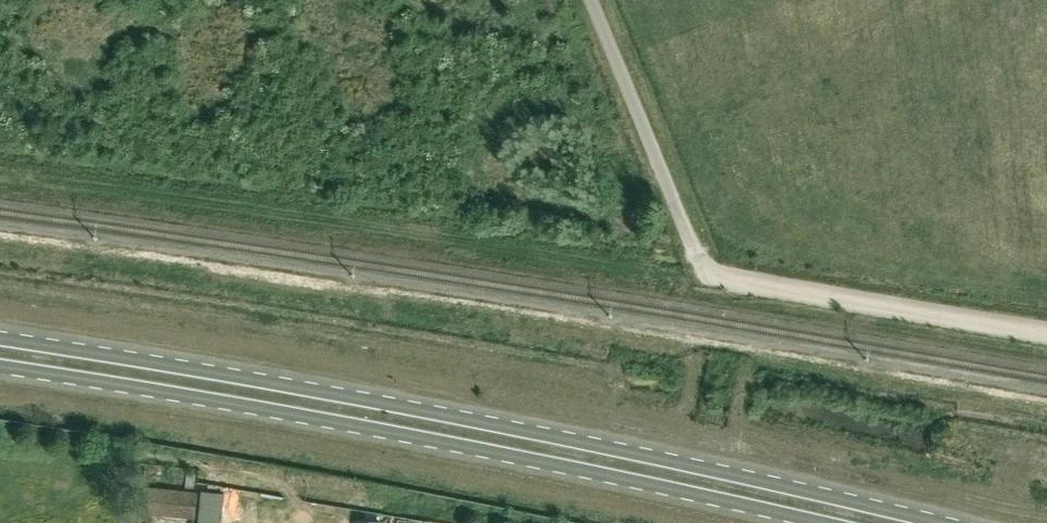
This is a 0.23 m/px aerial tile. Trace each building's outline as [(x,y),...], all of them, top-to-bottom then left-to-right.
[(198,491),(143,486),(140,514),(195,519),(198,491)] [(201,503),(198,522),(221,522),(223,501),(201,498),(201,503)]
